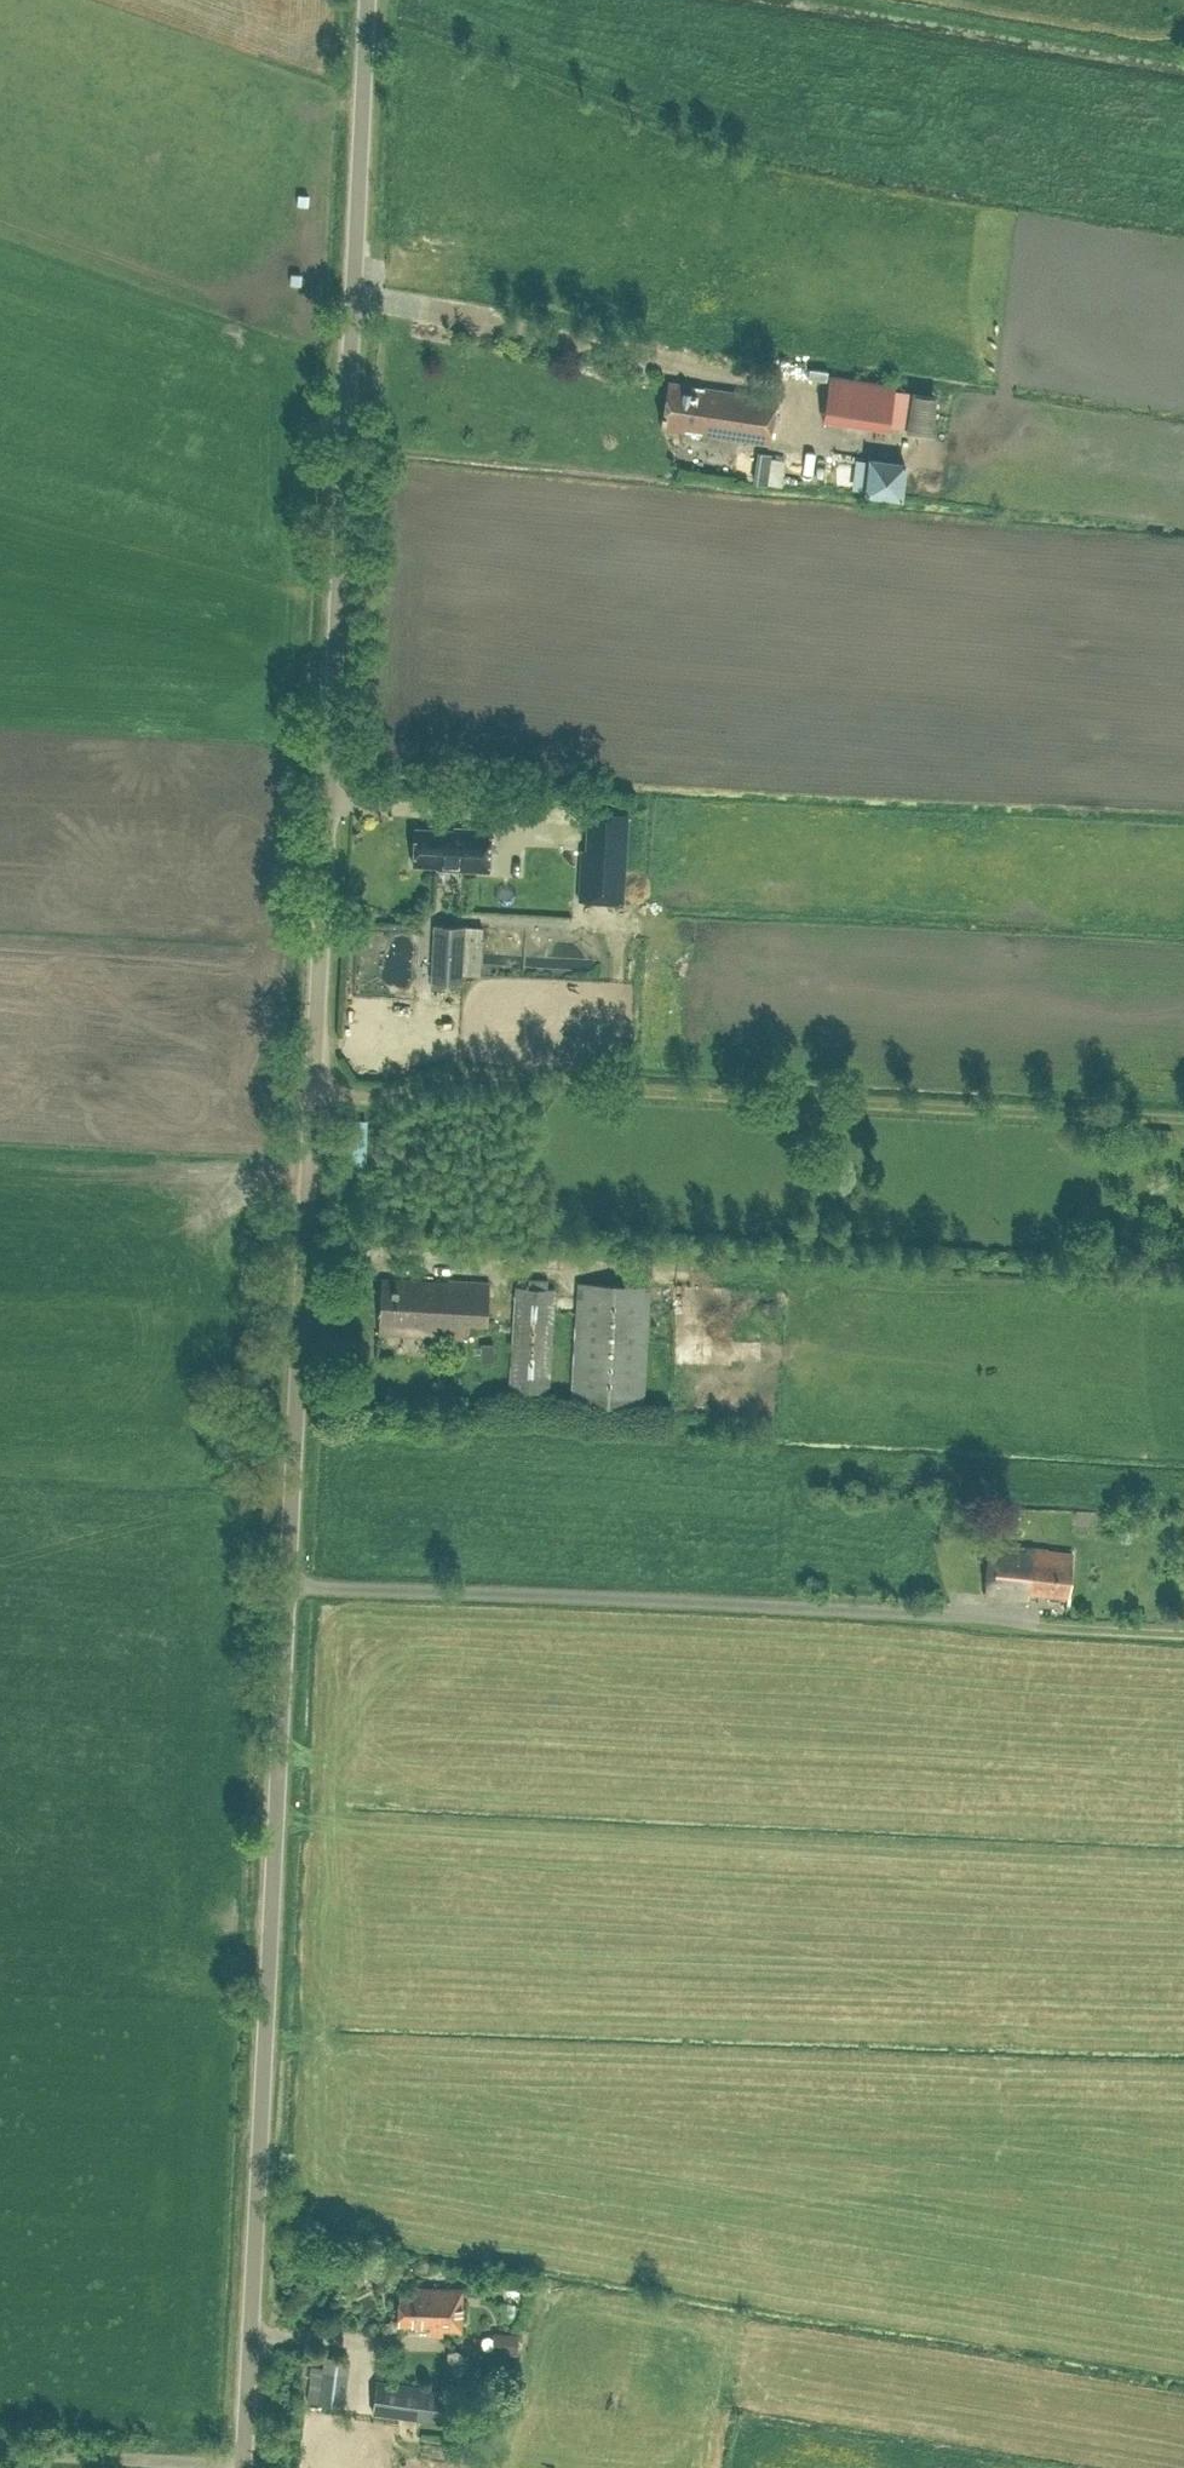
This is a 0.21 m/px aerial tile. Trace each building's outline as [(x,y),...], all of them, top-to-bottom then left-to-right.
[(829,374),(822,421),(888,430),(895,384),(829,374)] [(775,397),(668,382),(661,427),(769,443),(775,397)] [(809,443),(801,474),(816,478),(824,447),(809,443)] [(782,474),(786,451),(772,449),(768,472),(782,474)] [(868,455),(863,493),(901,498),(906,460),(868,455)] [(581,848),(578,899),(622,902),(628,811),(588,809),(586,848),(581,848)] [(489,871),(491,829),(455,826),(455,829),(415,827),(413,864),(437,866),(437,868),(489,871)] [(461,983),(464,925),(434,923),(431,981),(461,983)] [(381,1276),(378,1332),(462,1337),(463,1320),(486,1322),(488,1280),(447,1278),(447,1280),(381,1276)] [(547,1277),(528,1276),(528,1285),(514,1284),(508,1389),(549,1391),(554,1287),(547,1286),(547,1277)] [(569,1402),(643,1406),(649,1285),(576,1281),(569,1402)] [(1026,1590),(1068,1594),(1072,1552),(990,1544),(985,1593),(1026,1597),(1026,1590)] [(431,2323),(431,2327),(461,2329),(463,2287),(399,2284),(398,2321),(431,2323)] [(342,2405),(347,2369),(322,2365),(317,2401),(342,2405)] [(443,2423),(448,2388),(377,2378),(371,2413),(443,2423)] [(470,2424),(477,2425),(479,2412),(471,2412),(470,2424)]
